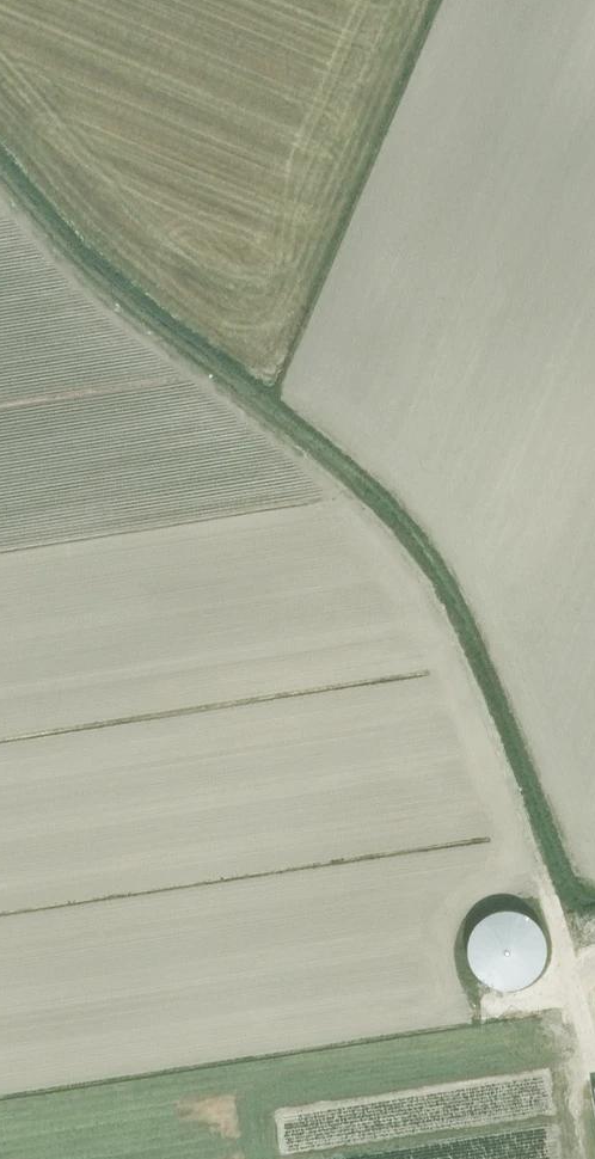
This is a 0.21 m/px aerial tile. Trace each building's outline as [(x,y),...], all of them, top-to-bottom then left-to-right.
[(548,949),(547,941),(544,933),(541,928),(536,923),(531,919),(524,916),(517,914),(509,914),(502,916),(498,917),(491,922),(487,926),(483,932),(480,938),(479,944),(479,950),(479,956),(482,964),(486,970),(490,974),(495,978),(502,981),(509,983),(517,983),(528,980),(532,977),(538,972),(545,963),(547,956),(548,949)]
